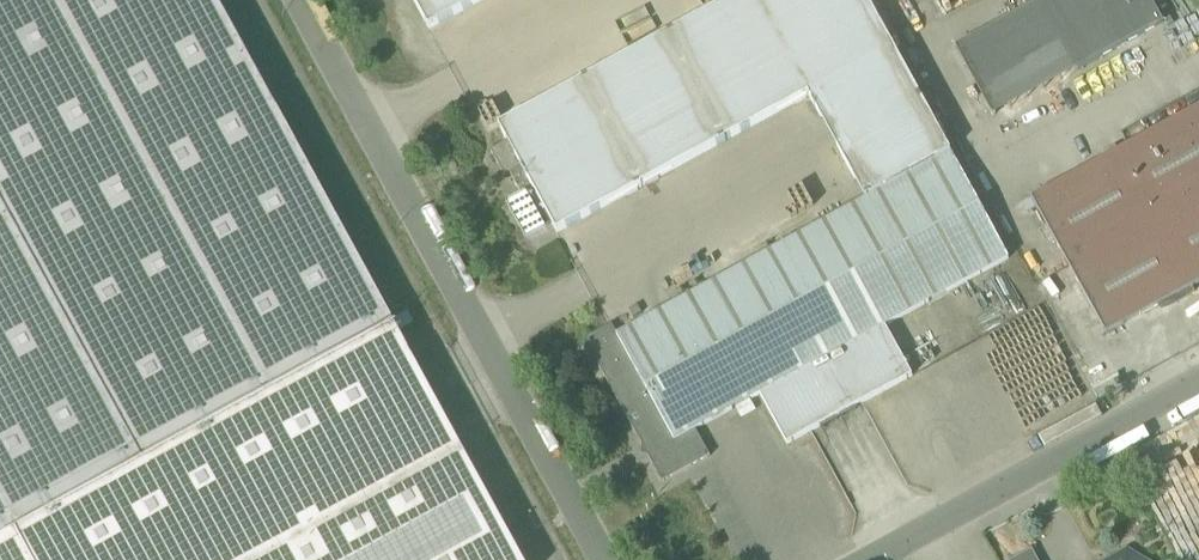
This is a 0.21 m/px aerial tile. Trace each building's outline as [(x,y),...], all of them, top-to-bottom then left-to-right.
[(387,326),(208,0),(0,0),(0,537),(387,326)] [(430,29),(484,0),(414,0),(430,29)] [(508,143),(521,166),(510,172),(524,199),(519,202),(536,233),(552,224),(557,233),(808,96),(866,201),(952,154),(867,0),(733,0),(500,128),(508,143)] [(1151,0),(1044,0),(956,48),(994,117),(1164,24),(1151,0)] [(1118,152),(1116,147),(1097,157),(1100,162),(1032,199),(1107,335),(1174,298),(1177,303),(1195,293),(1193,288),(1198,284),(1198,108),(1118,152)] [(504,175),(510,172),(521,166),(508,143),(491,152),(504,175)] [(952,154),(866,201),(618,336),(676,442),(696,430),(760,395),(885,327),(1009,259),(952,154)] [(710,457),(696,430),(676,442),(618,336),(612,325),(585,340),(662,483),(710,457)] [(387,326),(0,537),(0,559),(514,559),(387,326)] [(787,445),(852,410),(913,377),(885,327),(760,395),(787,445)] [(1039,549),(1015,559),(1044,559),(1039,549)]
